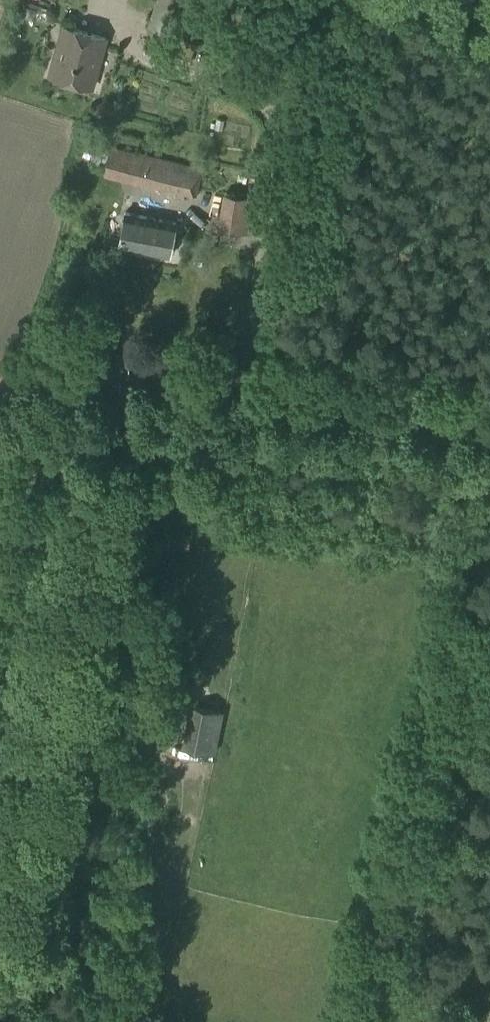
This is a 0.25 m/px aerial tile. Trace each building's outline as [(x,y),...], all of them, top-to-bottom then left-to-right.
[(183,0),(156,0),(148,27),(171,35),(183,0)] [(92,88),(105,41),(63,29),(50,76),(92,88)] [(204,169),(110,147),(108,152),(98,150),(95,163),(106,165),(103,176),(171,192),(171,191),(197,197),(204,169)] [(252,234),(257,197),(223,193),(218,230),(252,234)] [(169,256),(176,223),(126,213),(119,247),(169,256)] [(223,714),(194,708),(186,748),(215,753),(223,714)]
